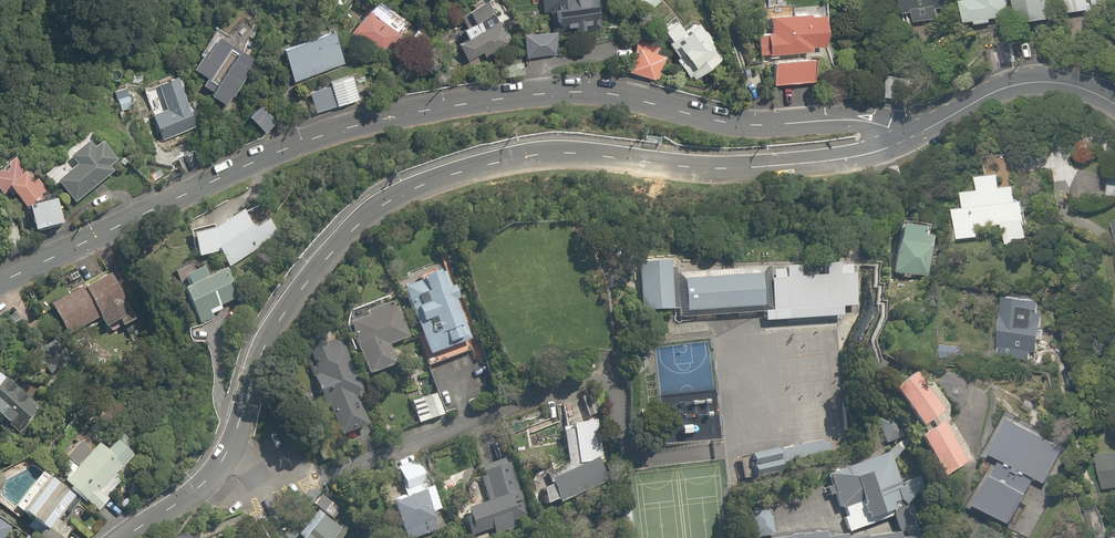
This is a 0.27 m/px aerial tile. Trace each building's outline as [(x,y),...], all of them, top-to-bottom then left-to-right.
[(345,31),(381,53),(401,20),(368,0),(364,0),(345,31)] [(544,16),(579,12),(581,31),(598,29),(595,0),(542,0),(544,16)] [(895,15),(938,8),(937,0),(892,0),(895,15)] [(959,25),(1008,17),(1005,0),(955,0),(959,25)] [(1014,23),(1044,18),(1041,0),(1010,0),(1014,23)] [(1062,14),(1085,10),(1083,0),(1060,0),(1062,14)] [(1092,9),(1114,4),(1114,0),(1090,0),(1092,9)] [(813,15),(767,14),(767,35),(752,35),(751,52),(805,53),(805,42),(812,43),(813,15)] [(664,39),(661,42),(685,69),(704,51),(697,43),(704,37),(689,21),(680,29),(670,20),(657,32),(664,39)] [(344,62),(331,24),(267,47),(281,84),(344,62)] [(550,53),(543,25),(513,33),(520,61),(550,53)] [(644,46),(645,41),(632,38),(630,48),(625,47),(619,72),(652,79),(654,71),(649,70),(652,56),(655,56),(657,49),(644,46)] [(216,93),(234,52),(209,41),(200,61),(192,57),(187,69),(205,77),(202,86),(216,93)] [(805,57),(762,60),(763,84),(807,81),(805,57)] [(323,83),(301,91),(309,113),(357,96),(348,69),(321,78),(323,83)] [(195,126),(170,75),(157,81),(171,110),(155,117),(166,140),(195,126)] [(63,203),(105,170),(101,165),(107,160),(94,144),(84,152),(79,145),(64,156),(70,165),(47,183),(63,203)] [(11,208),(18,233),(51,224),(44,199),(35,202),(29,196),(36,188),(7,158),(0,165),(0,194),(13,208),(11,208)] [(960,206),(947,209),(954,240),(976,236),(974,226),(997,221),(1002,245),(1013,243),(1012,239),(1027,236),(1020,199),(1014,200),(1011,186),(998,188),(994,173),(971,177),(974,191),(958,194),(960,206)] [(248,225),(241,208),(187,233),(197,255),(216,246),(224,263),(270,242),(260,219),(248,225)] [(917,227),(891,227),(891,274),(928,274),(928,238),(917,237),(917,227)] [(197,260),(173,271),(196,319),(221,306),(220,303),(232,297),(217,265),(203,272),(197,260)] [(673,309),(669,267),(669,261),(638,263),(640,311),(673,309)] [(772,310),(763,311),(763,312),(764,321),(841,316),(840,307),(855,306),(853,274),(851,274),(850,265),(837,266),(837,263),(824,264),(824,275),(798,277),(798,266),(784,267),(784,269),(772,270),(772,279),(771,279),(769,279),(772,310)] [(403,296),(430,363),(470,347),(438,266),(414,276),(419,289),(403,296)] [(679,318),(763,312),(763,311),(772,310),(769,279),(771,279),(770,267),(675,273),(675,267),(669,267),(673,309),(678,309),(679,318)] [(132,317),(109,272),(48,303),(63,332),(98,314),(103,324),(116,318),(119,324),(132,317)] [(1032,299),(998,297),(995,355),(1028,358),(1028,351),(1035,352),(1038,315),(1031,314),(1032,299)] [(403,336),(387,299),(348,316),(355,333),(349,335),(365,371),(392,359),(385,343),(403,336)] [(316,367),(308,370),(335,434),(364,422),(351,392),(360,388),(338,336),(309,349),(316,367)] [(915,372),(891,389),(925,432),(917,437),(942,476),(966,461),(967,447),(947,419),(949,405),(930,380),(924,384),(915,372)] [(0,374),(0,419),(5,423),(16,410),(25,417),(35,406),(0,374)] [(443,414),(434,391),(408,401),(416,423),(443,414)] [(603,480),(590,415),(559,421),(567,462),(543,473),(546,479),(535,484),(542,500),(554,495),(557,501),(603,480)] [(1035,478),(1046,483),(1065,448),(1008,418),(990,454),(1000,459),(976,504),(1011,523),(1035,478)] [(99,446),(92,441),(60,481),(97,510),(108,496),(105,493),(118,477),(112,472),(127,453),(107,437),(99,446)] [(773,448),(748,454),(752,471),(777,466),(773,448)] [(886,452),(825,473),(847,532),(893,516),(928,503),(918,476),(898,483),(886,452)] [(1093,456),(1099,490),(1114,488),(1114,452),(1093,456)] [(386,499),(404,537),(417,537),(436,529),(427,509),(437,504),(427,483),(421,486),(416,475),(423,471),(416,456),(393,468),(403,491),(386,499)] [(526,509),(506,457),(480,466),(492,497),(462,508),(471,533),(490,526),(492,532),(509,526),(505,517),(526,509)] [(52,516),(70,490),(41,470),(16,507),(43,526),(39,533),(47,537),(61,537),(69,528),(52,516)] [(319,504),(295,531),(300,535),(298,537),(341,537),(348,529),(338,520),(334,526),(321,515),(326,510),(319,504)] [(753,537),(770,534),(767,509),(749,511),(753,537)]
